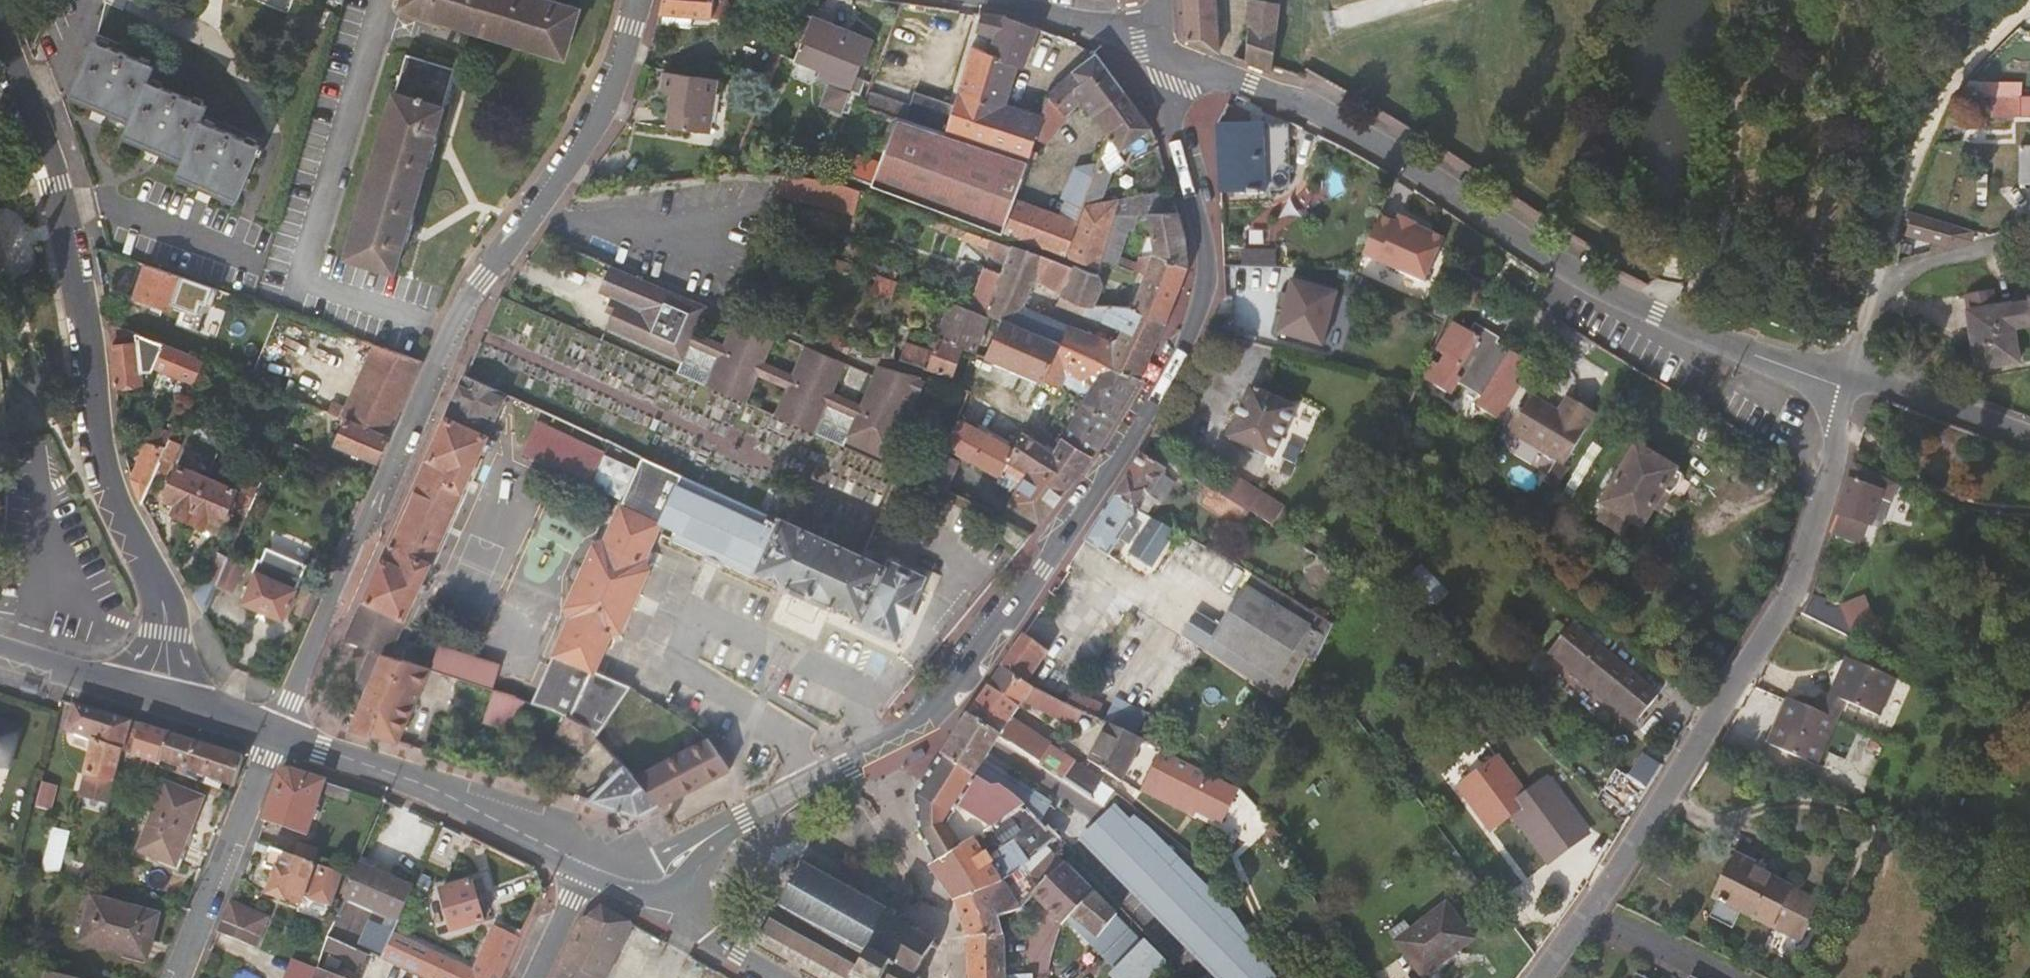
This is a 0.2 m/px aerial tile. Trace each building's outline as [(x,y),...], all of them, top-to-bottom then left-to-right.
[(315,42),(332,0),(214,0),(315,42)] [(403,0),(565,48),(577,5),(561,0),(403,0)] [(731,0),(664,0),(661,11),(725,18),(731,0)] [(1188,36),(1219,48),(1216,0),(1186,0),(1188,36)] [(1249,21),(1276,25),(1278,1),(1274,0),(1251,0),(1249,21)] [(1011,15),(983,10),(979,25),(997,31),(992,48),(974,42),(969,58),(965,69),(950,118),(946,132),(1029,159),(1036,135),(1042,116),(1003,102),(1015,65),(1022,67),(1036,24),(1011,15)] [(873,44),(811,17),(794,57),(819,69),(815,78),(827,83),(819,105),(838,113),(858,66),(863,67),(873,44)] [(1237,50),(1236,55),(1271,69),(1276,25),(1249,21),(1246,51),(1237,50)] [(155,61),(95,36),(73,89),(132,115),(126,129),(186,155),(180,170),(240,196),(260,149),(264,151),(266,144),(263,142),(263,141),(203,116),(208,101),(149,76),(155,61)] [(435,137),(456,64),(408,49),(347,252),(396,268),(406,235),(416,237),(420,220),(412,217),(430,153),(440,156),(444,140),(435,137)] [(1048,95),(1042,116),(1036,135),(1047,138),(1081,100),(1108,133),(1136,106),(1095,51),(1058,85),(1048,95)] [(719,73),(665,66),(663,86),(673,87),(669,120),(712,126),(719,73)] [(950,118),(868,92),(863,105),(900,117),(946,132),(950,118)] [(2020,92),(1991,92),(1991,112),(2020,112),(2020,92)] [(2020,92),(2020,112),(2029,112),(2029,92),(2020,92)] [(1151,127),(1136,106),(1108,133),(1109,135),(1092,179),(1083,203),(1098,201),(1108,174),(1123,163),(1116,153),(1151,127)] [(900,117),(874,184),(1099,266),(1102,257),(1106,241),(1111,226),(1115,213),(1120,197),(1098,201),(1083,203),(1092,179),(1075,172),(1063,197),(1066,199),(1060,217),(1033,211),(1013,203),(1029,159),(946,132),(900,117)] [(1290,126),(1221,128),(1223,193),(1280,189),(1282,188),(1287,185),(1291,182),(1292,179),(1292,176),(1290,126)] [(2018,142),(2017,176),(2029,176),(2029,142),(2018,142)] [(859,209),(863,183),(785,171),(781,197),(859,209)] [(1176,212),(1170,190),(1120,197),(1115,213),(1136,212),(1148,212),(1176,212)] [(1974,230),(1910,208),(1904,231),(1932,239),(1933,237),(1950,244),(1972,238),(1974,230)] [(1379,211),(1362,256),(1425,280),(1442,234),(1379,211)] [(1115,213),(1111,226),(1136,225),(1136,212),(1115,213)] [(1187,252),(1176,212),(1148,212),(1155,252),(1186,265),(1187,259),(1187,255),(1187,252)] [(556,238),(548,234),(544,239),(554,243),(556,238)] [(1072,263),(1008,241),(1006,249),(1009,251),(1001,273),(1032,283),(1035,276),(1063,291),(1072,263)] [(1106,241),(1102,257),(1106,258),(1112,261),(1114,261),(1118,245),(1106,241)] [(1246,267),(1279,267),(1278,252),(1247,251),(1246,267)] [(1176,291),(1186,265),(1155,252),(1155,255),(1147,273),(1144,279),(1176,291)] [(172,305),(184,273),(149,260),(138,292),(172,305)] [(679,289),(615,262),(609,276),(616,279),(611,292),(622,297),(617,311),(628,316),(623,331),(685,358),(680,370),(727,390),(756,321),(735,312),(724,341),(697,329),(708,301),(679,289)] [(1104,274),(1097,272),(1072,263),(1063,291),(1062,293),(1094,304),(1104,274)] [(1032,283),(1001,273),(987,268),(979,288),(991,293),(985,310),(989,312),(1002,317),(1016,323),(1022,308),(1032,283)] [(890,269),(888,275),(895,278),(897,272),(890,269)] [(1144,279),(1132,306),(1164,319),(1176,291),(1144,279)] [(1278,333),(1320,344),(1333,290),(1292,280),(1278,333)] [(1969,293),(1979,366),(2019,361),(2015,327),(2029,325),(2029,303),(1998,307),(1996,289),(1969,293)] [(989,312),(985,310),(953,299),(938,336),(959,344),(974,350),(989,312)] [(1120,305),(1110,305),(1103,319),(1120,327),(1117,336),(1114,340),(1149,354),(1164,319),(1132,306),(1120,305)] [(1033,313),(1022,308),(1016,323),(1027,327),(1033,313)] [(628,316),(617,311),(611,326),(623,331),(628,316)] [(1149,354),(1114,340),(1070,324),(1069,326),(1033,313),(1027,327),(1058,341),(1139,374),(1149,354)] [(1027,327),(1016,323),(1002,317),(987,355),(1043,377),(1058,341),(1027,327)] [(206,357),(111,319),(118,381),(143,378),(143,369),(153,369),(156,364),(196,380),(206,357)] [(1459,319),(1438,355),(1446,360),(1441,368),(1436,364),(1425,383),(1451,398),(1457,388),(1482,403),(1479,409),(1499,421),(1534,363),(1504,346),(1508,340),(1482,324),(1478,331),(1459,319)] [(756,321),(727,390),(750,401),(761,372),(789,384),(778,413),(847,442),(849,437),(887,452),(891,444),(899,447),(905,431),(900,428),(923,371),(883,361),(878,364),(874,375),(864,400),(836,388),(848,360),(807,342),(795,371),(767,359),(778,330),(756,321)] [(822,325),(818,337),(836,345),(839,338),(850,342),(851,336),(822,325)] [(388,434),(423,357),(361,335),(353,354),(366,361),(346,405),(342,414),(347,416),(388,434)] [(839,338),(836,345),(846,348),(872,350),(872,337),(851,336),(850,342),(839,338)] [(959,344),(938,336),(938,338),(934,348),(931,357),(903,348),(899,355),(948,370),(959,344)] [(872,337),(872,350),(887,351),(888,338),(872,337)] [(906,339),(903,348),(931,357),(934,348),(906,339)] [(1139,374),(1058,341),(1043,377),(1061,384),(1068,371),(1088,382),(1080,398),(1082,401),(1115,419),(1139,374)] [(865,371),(874,375),(878,364),(869,361),(867,367),(865,371)] [(510,391),(469,371),(458,395),(499,415),(510,391)] [(900,428),(905,431),(929,373),(923,371),(900,428)] [(342,414),(346,405),(302,385),(298,395),(342,414)] [(1301,412),(1251,386),(1225,435),(1277,460),(1301,412)] [(1530,392),(1508,429),(1567,464),(1598,412),(1570,395),(1561,411),(1530,392)] [(499,415),(458,395),(449,413),(491,433),(499,415)] [(1093,453),(1115,419),(1082,401),(1063,435),(1092,452),(1093,453)] [(491,433),(449,413),(349,631),(346,638),(373,646),(375,647),(389,651),(424,574),(431,577),(436,566),(430,563),(466,486),(472,489),(477,478),(471,475),(491,433)] [(377,457),(388,434),(347,416),(337,439),(377,457)] [(956,416),(943,442),(971,458),(983,429),(956,416)] [(593,481),(608,449),(540,417),(525,449),(593,481)] [(1174,435),(1157,423),(1149,437),(1167,449),(1174,435)] [(971,458),(1000,474),(1008,459),(1014,445),(983,429),(971,458)] [(1008,459),(1064,490),(1092,452),(1063,435),(1054,450),(1021,431),(1014,445),(1008,459)] [(156,471),(167,445),(146,436),(143,452),(146,454),(138,474),(144,496),(156,471)] [(933,442),(918,473),(947,485),(959,458),(933,442)] [(165,475),(172,459),(168,457),(172,447),(167,445),(156,471),(165,475)] [(1648,454),(1633,445),(1598,501),(1603,505),(1599,512),(1614,523),(1619,514),(1638,526),(1650,507),(1668,519),(1674,509),(1662,501),(1679,474),(1665,465),(1668,459),(1651,449),(1648,454)] [(1164,468),(1140,452),(1113,494),(1132,507),(1143,490),(1149,493),(1164,468)] [(865,554),(646,453),(606,539),(597,542),(569,600),(567,604),(567,606),(569,610),(570,614),(570,618),(533,697),(559,705),(588,721),(599,733),(631,683),(612,674),(595,667),(611,630),(615,640),(624,637),(622,628),(659,547),(654,544),(658,535),(664,537),(667,531),(760,574),(765,565),(791,578),(790,580),(813,590),(835,600),(836,598),(862,610),(859,618),(900,637),(901,634),(908,637),(929,589),(923,585),(929,571),(890,552),(889,554),(878,550),(880,545),(870,541),(865,554)] [(1010,500),(1041,520),(1064,490),(1008,459),(1000,474),(998,477),(1016,487),(1010,500)] [(1895,482),(1855,459),(1827,547),(1854,556),(1866,522),(1872,524),(1879,498),(1889,502),(1895,482)] [(191,518),(209,474),(179,462),(165,495),(178,501),(174,511),(191,518)] [(1268,522),(1280,501),(1267,492),(1263,499),(1258,495),(1260,491),(1223,468),(1212,486),(1226,495),(1245,507),(1268,522)] [(239,487),(209,474),(191,518),(208,525),(212,516),(224,521),(239,487)] [(248,512),(260,484),(255,482),(251,492),(245,490),(238,507),(248,512)] [(1132,507),(1113,494),(1085,539),(1106,554),(1118,536),(1127,542),(1134,531),(1140,535),(1139,540),(1155,550),(1161,549),(1169,535),(1163,531),(1167,525),(1132,507)] [(1241,513),(1245,507),(1226,495),(1222,502),(1241,513)] [(1276,527),(1285,532),(1288,529),(1296,515),(1286,509),(1276,527)] [(1191,550),(1196,541),(1184,534),(1180,543),(1191,550)] [(285,615),(309,559),(268,541),(244,597),(285,615)] [(204,573),(219,580),(229,557),(214,550),(204,573)] [(229,557),(219,580),(235,587),(246,561),(230,554),(229,557)] [(196,592),(206,610),(219,580),(204,573),(196,592)] [(1330,626),(1333,622),(1253,573),(1241,592),(1220,626),(1205,615),(1190,640),(1281,703),(1305,655),(1314,661),(1330,626)] [(1125,605),(1120,601),(1113,612),(1118,615),(1125,605)] [(1573,622),(1549,650),(1577,673),(1579,670),(1638,719),(1659,694),(1573,622)] [(1882,625),(1863,628),(1865,637),(1884,634),(1882,625)] [(1041,648),(1024,634),(989,683),(1021,706),(1025,701),(1033,687),(1021,678),(1041,648)] [(432,665),(491,684),(500,659),(440,638),(430,664),(432,665)] [(375,647),(373,646),(364,668),(366,669),(375,647)] [(404,656),(389,651),(375,647),(366,669),(364,668),(361,674),(372,678),(355,723),(374,729),(404,656)] [(1875,714),(1892,676),(1845,654),(1827,662),(1834,684),(1844,689),(1840,698),(1875,714)] [(430,664),(404,656),(374,729),(400,738),(405,725),(407,725),(432,665),(430,664)] [(1057,680),(1050,694),(1083,710),(1087,711),(1093,698),(1065,685),(1057,680)] [(626,763),(662,801),(727,767),(708,736),(637,686),(631,683),(599,733),(626,763)] [(1021,706),(989,683),(968,714),(1000,735),(1063,779),(1074,763),(1012,721),(1021,706)] [(1833,715),(1840,698),(1844,689),(1834,684),(1822,711),(1833,715)] [(497,686),(486,719),(515,729),(526,696),(497,686)] [(1050,694),(1033,687),(1025,701),(1047,713),(1075,726),(1083,710),(1050,694)] [(1838,717),(1833,715),(1822,711),(1793,698),(1773,744),(1819,764),(1838,717)] [(128,721),(73,704),(66,731),(93,741),(121,750),(128,721)] [(588,721),(559,705),(555,713),(567,720),(560,734),(590,751),(599,733),(588,721)] [(1000,735),(968,714),(941,754),(984,782),(1001,786),(1023,803),(1033,814),(1037,819),(1045,828),(1047,825),(1056,810),(982,760),(1000,735)] [(167,732),(128,721),(121,750),(156,764),(157,764),(159,759),(167,732)] [(1099,767),(1121,780),(1142,738),(1107,722),(1088,760),(1090,761),(1099,767)] [(14,727),(0,723),(0,762),(4,763),(14,727)] [(193,740),(167,732),(159,759),(183,767),(193,740)] [(214,747),(193,740),(183,767),(205,775),(214,747)] [(121,750),(93,741),(81,791),(77,806),(105,814),(118,764),(121,750)] [(244,756),(214,747),(205,775),(233,785),(244,756)] [(922,748),(907,756),(910,762),(926,754),(922,748)] [(1222,825),(1241,785),(1161,748),(1142,788),(1222,825)] [(156,764),(121,750),(118,764),(152,777),(156,764)] [(1503,752),(1457,782),(1490,832),(1514,816),(1546,864),(1593,833),(1552,772),(1527,788),(1503,752)] [(1004,817),(1023,803),(1001,786),(984,782),(941,754),(915,793),(919,831),(936,861),(1004,817)] [(640,812),(662,801),(626,763),(590,797),(640,812)] [(1084,770),(1074,763),(1063,779),(1105,807),(1113,794),(1100,785),(1102,782),(1084,770)] [(321,794),(325,781),(289,770),(281,775),(266,819),(306,834),(315,811),(321,794)] [(380,815),(386,802),(325,781),(321,794),(328,797),(343,803),(380,815)] [(199,797),(166,784),(141,851),(172,862),(183,832),(186,833),(199,797)] [(328,797),(321,794),(315,811),(323,813),(328,797)] [(1047,846),(1053,841),(1059,836),(1047,825),(1045,828),(1037,819),(1008,844),(987,857),(978,845),(986,838),(991,843),(1033,814),(1023,803),(1004,817),(936,861),(932,864),(957,901),(1001,881),(1018,867),(1035,856),(1047,846)] [(1115,803),(1080,836),(1219,977),(1279,977),(1236,912),(1135,814),(1131,817),(1115,803)] [(63,865),(71,832),(54,828),(46,860),(63,865)] [(291,854),(258,841),(255,848),(270,854),(265,866),(280,871),(272,893),(300,903),(303,896),(331,906),(344,874),(315,863),(291,854)] [(296,841),(291,854),(315,863),(319,851),(296,841)] [(1763,859),(1734,845),(1709,894),(1716,897),(1708,913),(1730,925),(1738,909),(1771,925),(1791,887),(1758,869),(1763,859)] [(1001,881),(957,901),(966,935),(1002,933),(997,915),(1012,910),(1018,907),(1030,896),(1063,863),(1047,846),(1035,856),(1018,867),(1001,881)] [(353,862),(359,865),(363,854),(357,852),(353,862)] [(769,937),(786,947),(784,950),(790,954),(792,950),(806,958),(804,961),(810,965),(812,961),(827,969),(825,973),(830,976),(832,972),(842,977),(923,977),(924,976),(917,972),(931,946),(936,949),(938,945),(934,942),(937,937),(932,934),(930,939),(919,933),(922,926),(917,924),(914,930),(893,919),(897,912),(890,908),(888,911),(869,900),(871,897),(866,894),(864,897),(841,885),(843,881),(836,878),(835,881),(806,866),(808,862),(803,859),(800,865),(797,862),(795,865),(799,868),(793,878),(789,876),(787,880),(791,883),(780,903),(776,900),(774,905),(778,907),(766,930),(761,927),(759,931),(764,934),(762,938),(766,941),(769,937)] [(1096,895),(1063,863),(1030,896),(1066,928),(1076,917),(1096,895)] [(399,922),(412,889),(358,866),(345,896),(385,915),(399,922)] [(473,882),(443,889),(454,928),(484,920),(473,882)] [(1123,921),(1096,895),(1076,917),(1105,943),(1107,940),(1123,921)] [(154,915),(93,899),(87,921),(92,922),(88,942),(138,955),(144,935),(149,936),(154,915)] [(222,921),(258,935),(264,917),(230,901),(222,921)] [(1447,903),(1397,941),(1422,975),(1472,938),(1447,903)] [(631,923),(603,907),(580,926),(563,964),(565,965),(559,977),(600,977),(601,977),(631,923)] [(393,937),(399,922),(385,915),(371,952),(384,958),(393,937)] [(253,947),(258,935),(222,921),(217,933),(253,947)] [(1132,929),(1123,921),(1107,940),(1115,946),(1132,929)] [(1165,962),(1132,929),(1115,946),(1127,959),(1114,972),(1118,977),(1149,977),(1165,962)] [(521,942),(498,930),(480,967),(478,966),(472,977),(504,977),(521,942)] [(1002,933),(966,935),(968,941),(969,974),(1004,974),(1005,943),(1002,933)] [(344,943),(330,935),(326,947),(335,952),(333,956),(352,966),(359,950),(344,943)] [(420,950),(393,937),(384,958),(411,971),(412,968),(420,950)] [(420,950),(412,968),(434,977),(461,977),(464,969),(420,950)] [(316,970),(292,960),(284,977),(313,977),(316,970)] [(318,968),(316,970),(313,977),(342,977),(318,968)]
